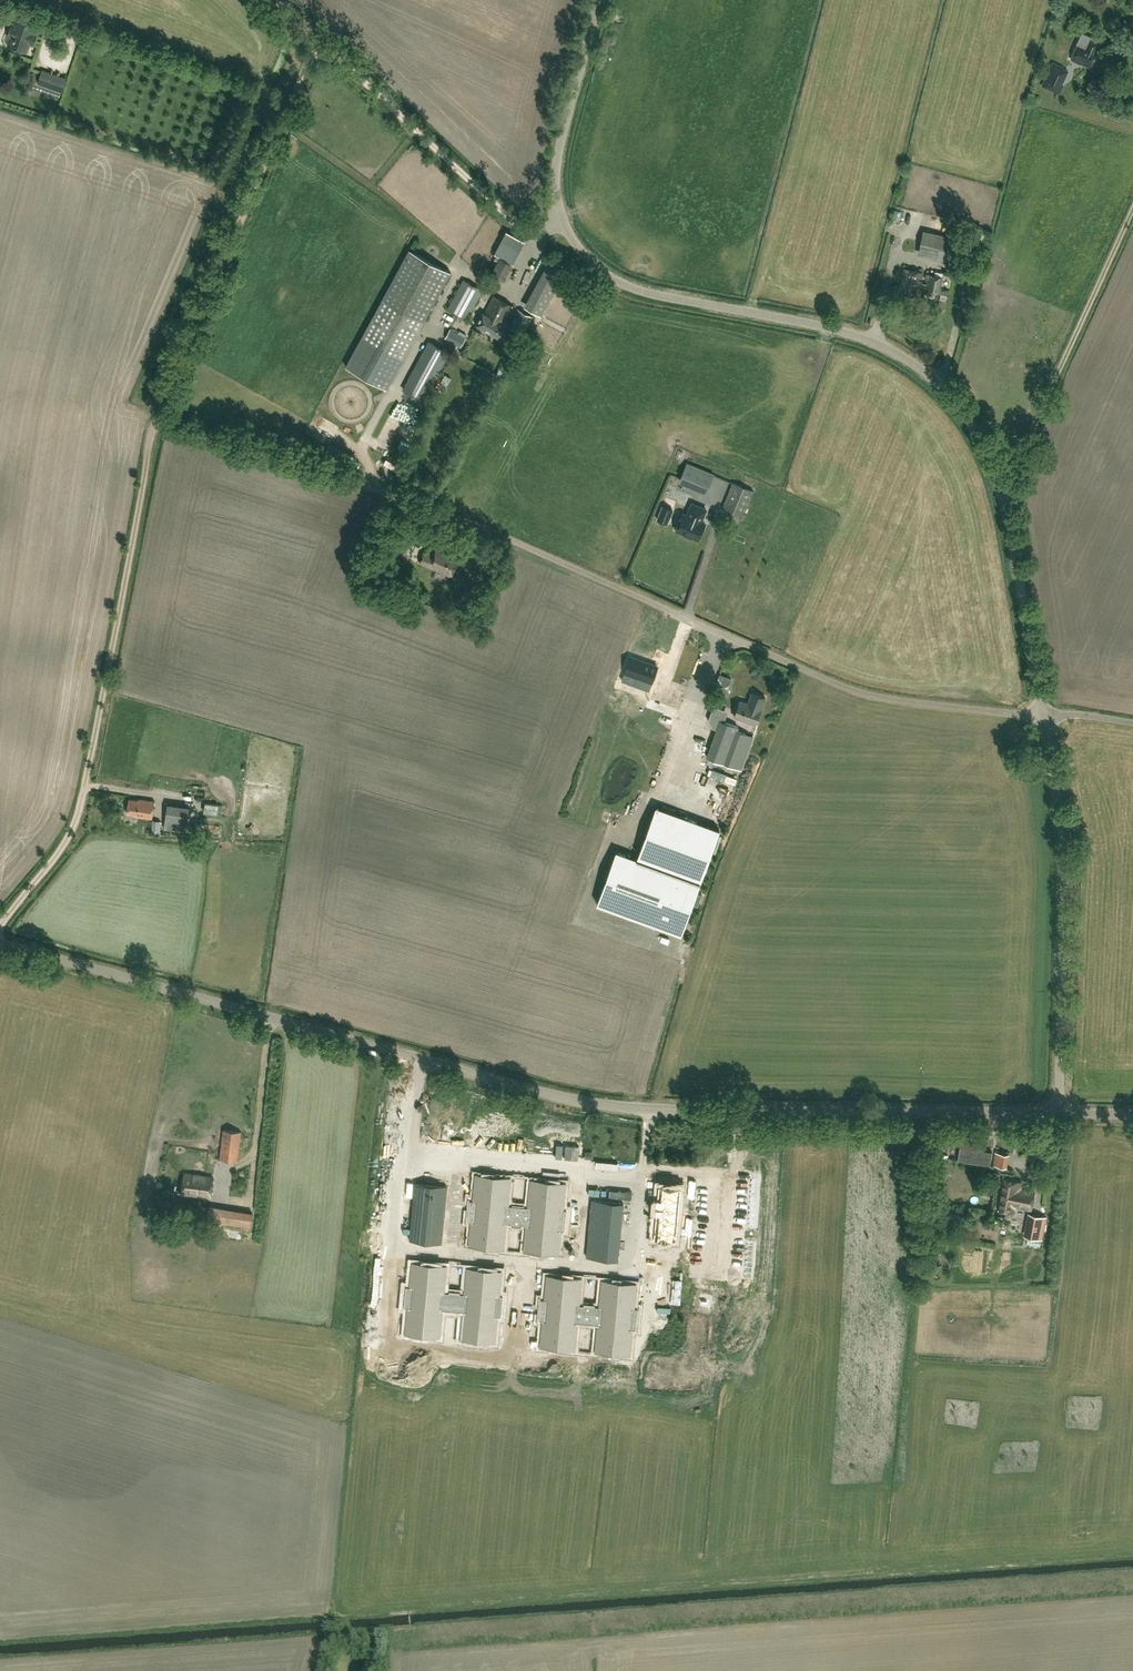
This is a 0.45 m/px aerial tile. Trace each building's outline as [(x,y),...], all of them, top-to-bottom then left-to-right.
[(38,14),(36,20),(47,23),(49,17),(38,14)] [(8,46),(27,51),(30,43),(34,44),(38,33),(33,31),(36,22),(18,17),(15,25),(12,24),(8,36),(11,37),(8,46)] [(1070,60),(1089,68),(1096,53),(1098,47),(1096,46),(1097,42),(1080,35),(1074,48),(1076,48),(1070,60)] [(1052,61),(1041,86),(1060,94),(1064,85),(1062,84),(1069,70),(1063,68),(1064,67),(1052,61)] [(66,79),(49,73),(42,71),(38,83),(62,91),(66,79)] [(507,231),(503,239),(495,253),(501,256),(492,273),(504,280),(525,241),(507,231)] [(982,259),(988,233),(983,232),(977,258),(982,259)] [(922,234),(919,250),(948,256),(952,241),(922,234)] [(450,272),(409,249),(362,337),(403,360),(450,272)] [(568,267),(551,257),(524,306),(541,315),(568,267)] [(944,278),(926,273),(925,278),(928,279),(927,283),(921,282),(921,280),(923,273),(904,268),(898,293),(917,298),(920,287),(941,292),(944,278)] [(464,279),(448,308),(467,318),(483,289),(464,279)] [(483,311),(476,324),(498,337),(499,337),(506,341),(511,333),(503,328),(508,320),(506,319),(513,306),(495,295),(485,313),(483,311)] [(508,326),(523,334),(533,317),(517,308),(508,326)] [(460,346),(466,338),(450,329),(445,337),(460,346)] [(403,360),(362,337),(346,367),(387,389),(403,360)] [(430,341),(418,365),(404,390),(423,400),(436,375),(449,351),(430,341)] [(446,375),(441,382),(447,385),(451,378),(446,375)] [(398,410),(395,416),(418,430),(422,424),(398,410)] [(714,474),(687,463),(680,479),(707,491),(714,474)] [(733,482),(722,508),(743,517),(754,491),(733,482)] [(692,503),(687,515),(682,513),(673,536),(696,545),(705,523),(701,521),(706,509),(692,503)] [(667,523),(672,510),(663,506),(657,520),(667,523)] [(401,538),(420,546),(425,536),(406,528),(405,529),(402,527),(398,536),(402,537),(401,538)] [(395,549),(402,552),(405,545),(398,542),(395,549)] [(419,563),(451,577),(459,559),(437,548),(434,555),(424,551),(419,563)] [(391,568),(400,571),(402,566),(394,563),(391,568)] [(649,690),(657,666),(630,656),(624,672),(636,676),(633,684),(649,690)] [(671,660),(666,672),(675,676),(681,664),(671,660)] [(641,718),(671,728),(685,685),(655,675),(641,718)] [(754,693),(750,704),(740,700),(734,716),(756,724),(762,708),(766,697),(754,693)] [(712,728),(717,730),(707,759),(740,772),(753,736),(736,730),(738,726),(724,721),(725,718),(711,712),(708,720),(712,728)] [(138,798),(138,800),(129,798),(127,813),(136,815),(136,816),(152,818),(155,801),(138,798)] [(167,806),(164,827),(186,831),(190,809),(167,806)] [(653,807),(634,859),(613,851),(593,904),(680,937),(719,831),(653,807)] [(153,820),(152,831),(160,832),(161,820),(153,820)] [(223,1129),(220,1159),(238,1161),(241,1131),(223,1129)] [(987,1164),(989,1151),(957,1146),(955,1159),(987,1164)] [(1014,1154),(1002,1150),(998,1162),(1010,1166),(1014,1154)] [(182,1194),(210,1198),(213,1177),(184,1173),(182,1194)] [(507,1204),(510,1181),(490,1179),(491,1176),(476,1175),(474,1200),(469,1200),(467,1222),(472,1222),(470,1242),(489,1244),(488,1247),(503,1249),(506,1223),(527,1225),(524,1251),(539,1252),(540,1249),(559,1250),(561,1230),(565,1231),(567,1209),(563,1208),(565,1183),(550,1182),(550,1185),(531,1183),(529,1206),(507,1204)] [(1004,1178),(998,1211),(1010,1213),(1010,1210),(1013,1211),(1013,1207),(1030,1210),(1034,1188),(1018,1185),(1018,1181),(1004,1178)] [(678,1219),(681,1184),(659,1181),(657,1195),(656,1194),(655,1209),(656,1209),(653,1236),(676,1238),(678,1219)] [(455,1244),(456,1231),(443,1229),(447,1186),(416,1183),(410,1240),(455,1244)] [(586,1257),(617,1260),(623,1203),(592,1200),(586,1257)] [(209,1207),(207,1219),(251,1226),(253,1213),(209,1207)] [(1028,1213),(1023,1236),(1042,1240),(1046,1217),(1028,1213)] [(444,1291),(446,1266),(431,1264),(431,1268),(412,1266),(410,1286),(405,1285),(403,1308),(408,1308),(405,1333),(420,1335),(420,1332),(440,1333),(442,1310),(463,1312),(461,1335),(480,1337),(480,1340),(495,1342),(497,1316),(502,1317),(504,1295),(499,1294),(501,1274),(482,1273),(482,1269),(467,1268),(465,1293),(444,1291)] [(579,1304),(581,1279),(566,1277),(566,1281),(547,1279),(545,1299),(540,1298),(538,1320),(543,1321),(540,1346),(555,1348),(555,1344),(575,1346),(577,1323),(598,1325),(596,1348),(615,1350),(615,1353),(629,1355),(632,1329),(637,1330),(637,1321),(638,1313),(639,1308),(634,1307),(636,1287),(617,1285),(617,1282),(602,1281),(600,1306),(579,1304)]
